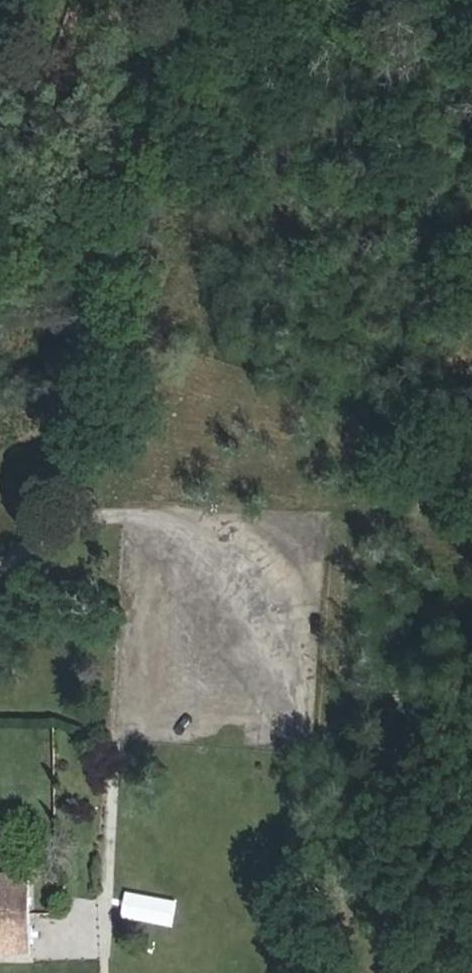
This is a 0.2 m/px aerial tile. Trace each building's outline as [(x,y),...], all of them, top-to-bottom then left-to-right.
[(0,876),(0,955),(30,955),(29,876),(0,876)]
